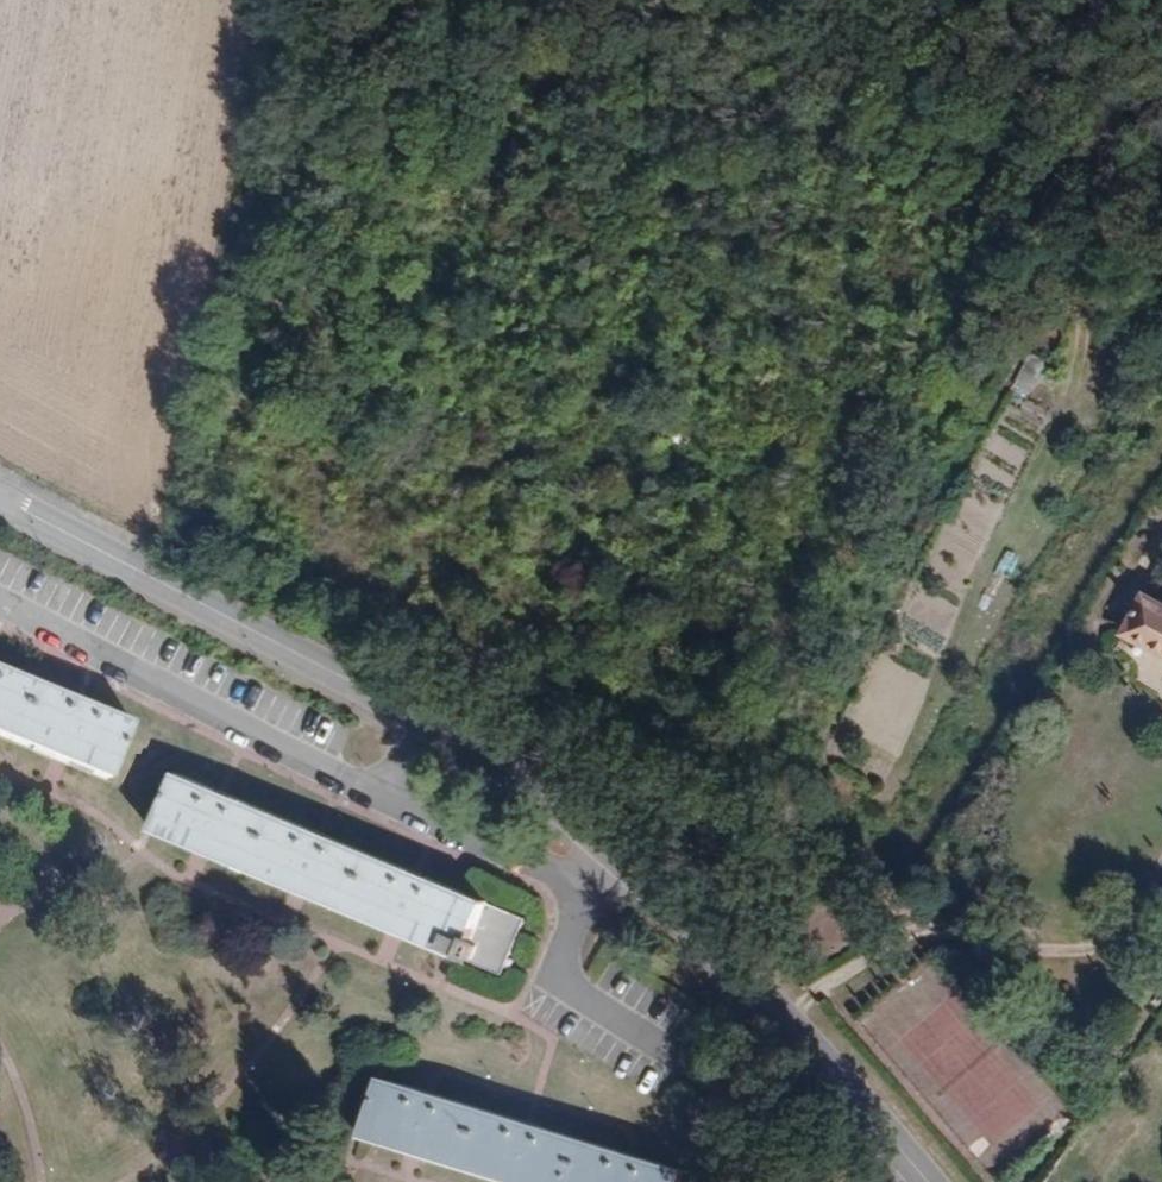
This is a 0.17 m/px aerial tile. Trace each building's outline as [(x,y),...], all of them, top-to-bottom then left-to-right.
[(1029,397),(1046,361),(1027,352),(1010,389),(1029,397)] [(1140,589),(1115,636),(1161,661),(1161,601),(1140,589)] [(58,761),(110,782),(135,723),(75,698),(0,667),(0,736),(58,761)] [(198,856),(297,897),(393,937),(460,964),(462,960),(485,904),(414,875),(322,838),(224,798),(174,778),(162,807),(150,836),(198,856)] [(522,919),(485,904),(462,960),(499,975),(502,970),(509,952),(519,926),(522,919)] [(495,1181),(676,1181),(679,1173),(631,1157),(528,1126),(427,1095),(371,1078),(362,1108),(353,1138),(412,1156),(495,1181)]
